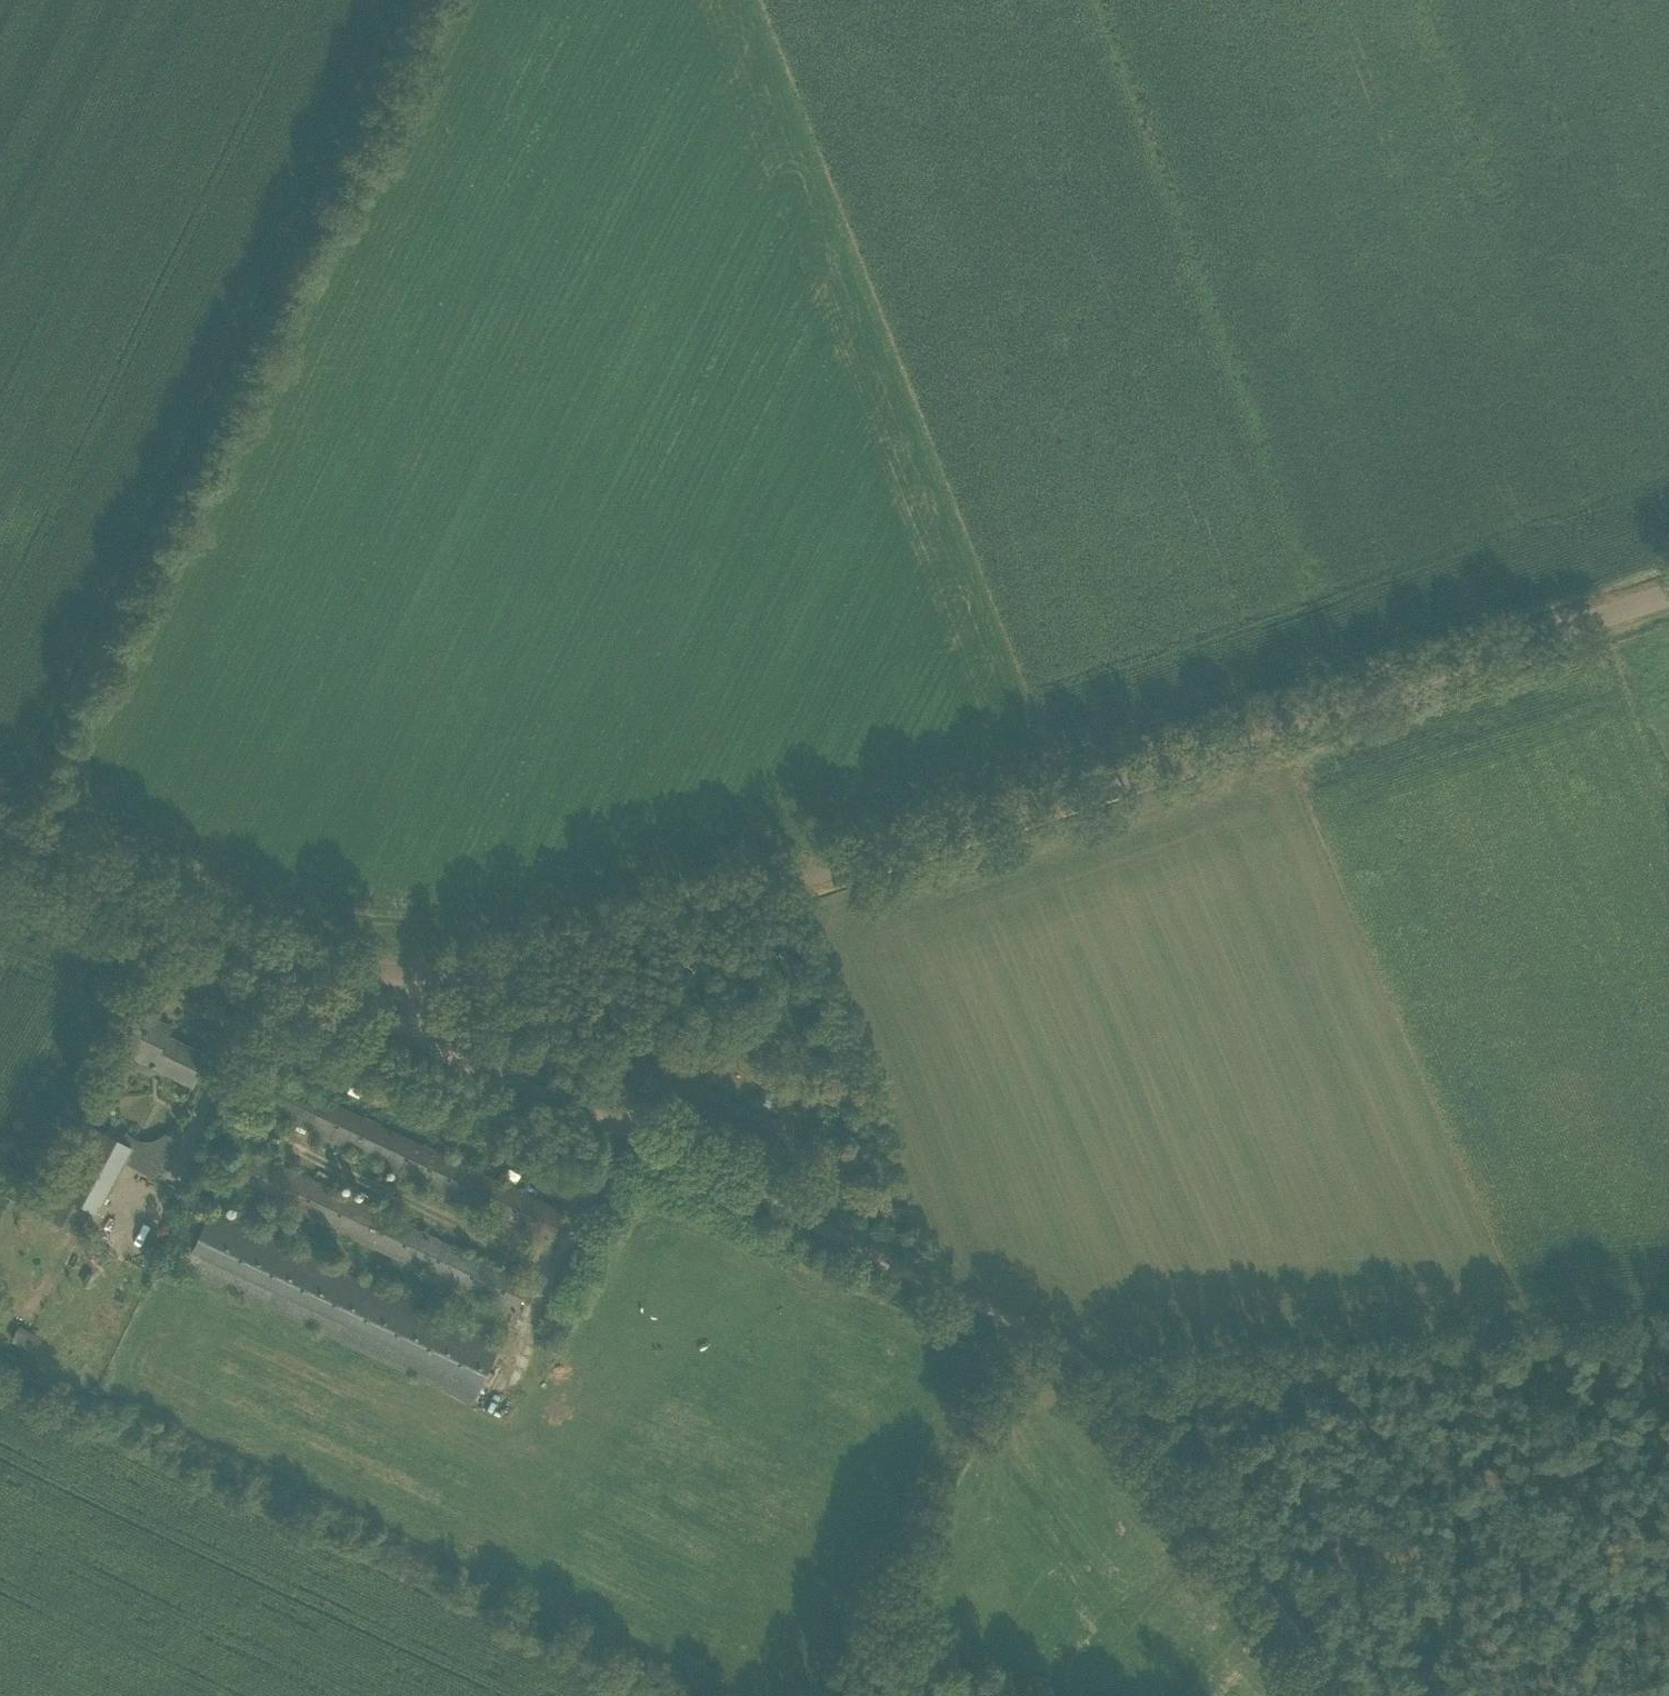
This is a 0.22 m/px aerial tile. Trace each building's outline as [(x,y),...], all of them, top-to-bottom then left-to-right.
[(137,1009),(117,1050),(134,1058),(150,1066),(191,1086),(207,1054),(166,1035),(171,1026),(137,1009)] [(549,1242),(553,1233),(563,1212),(276,1075),(261,1107),(549,1242)] [(52,1111),(45,1123),(59,1131),(66,1119),(52,1111)] [(97,1215),(133,1149),(79,1120),(31,1210),(78,1235),(90,1211),(97,1215)] [(245,1148),(230,1181),(516,1314),(531,1282),(245,1148)] [(501,1345),(212,1209),(184,1268),(473,1404),(501,1345)] [(18,1324),(9,1340),(33,1353),(42,1336),(18,1324)]
